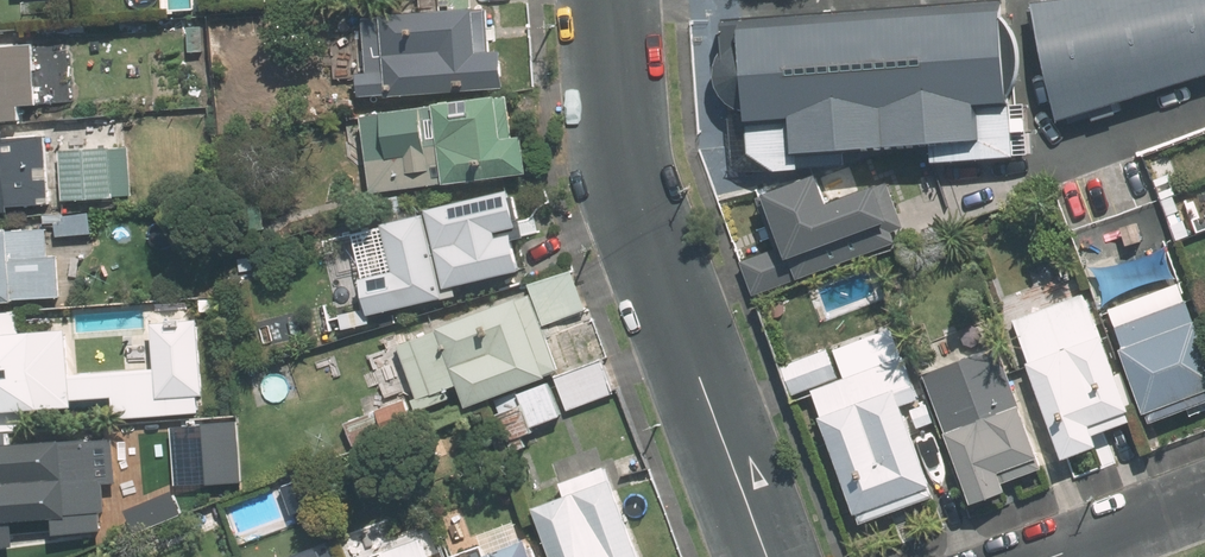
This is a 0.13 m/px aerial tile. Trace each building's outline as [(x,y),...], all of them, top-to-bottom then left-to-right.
[(362,92),(483,88),(483,77),(513,76),(512,51),(495,51),(493,5),(475,6),(475,0),(426,0),(426,10),(372,11),(373,40),(339,41),(340,77),(361,76),(362,92)] [(731,15),(733,44),(724,57),(723,74),(732,90),(745,101),(755,105),(757,142),(782,163),(807,162),(807,144),(943,133),(945,157),(1024,149),(1012,0),(942,0),(731,15)] [(1067,112),(1204,71),(1204,0),(1043,0),(1067,112)] [(0,44),(0,113),(22,112),(21,102),(40,101),(37,42),(0,44)] [(374,147),(378,188),(538,172),(534,126),(518,127),(515,93),(349,110),(353,149),(374,147)] [(63,151),(66,200),(134,195),(131,146),(110,148),(108,121),(84,122),(86,150),(63,151)] [(0,130),(0,208),(57,206),(54,127),(0,130)] [(828,170),(770,190),(788,240),(741,257),(754,294),(858,257),(854,246),(928,220),(911,172),(881,183),(879,176),(835,191),(828,170)] [(432,208),(452,286),(537,264),(517,187),(432,208)] [(59,208),(59,232),(101,232),(100,208),(59,208)] [(452,286),(432,208),(355,228),(378,316),(454,297),(452,286)] [(62,297),(61,255),(51,255),(51,226),(0,227),(0,298),(62,297)] [(578,267),(534,283),(537,291),(549,327),(594,311),(578,267)] [(1114,305),(1156,419),(1204,400),(1204,318),(1190,277),(1114,305)] [(1089,287),(1015,314),(1066,455),(1107,440),(1102,426),(1135,414),(1089,287)] [(468,395),(473,407),(498,398),(566,374),(549,327),(537,291),(444,324),(445,328),(465,384),(468,395)] [(866,370),(816,389),(867,520),(942,491),(894,367),(913,360),(890,299),(854,313),(868,347),(859,351),(866,370)] [(0,329),(0,424),(20,423),(20,405),(70,403),(70,395),(118,393),(119,412),(202,408),(197,305),(131,308),(134,365),(80,367),(78,325),(0,329)] [(445,328),(404,342),(422,393),(414,396),(420,412),(468,395),(465,384),(445,328)] [(1004,338),(927,369),(978,498),(1018,482),(1009,461),(1047,446),(1004,338)] [(566,374),(498,398),(512,440),(547,427),(544,420),(617,395),(605,360),(566,374)] [(420,412),(414,396),(347,420),(358,454),(426,431),(420,412)] [(241,420),(189,422),(192,491),(244,488),(241,420)] [(15,441),(14,425),(0,426),(0,546),(22,545),(20,518),(56,516),(57,533),(116,529),(113,485),(123,485),(120,434),(15,441)] [(609,462),(563,480),(568,494),(535,506),(554,556),(645,556),(609,462)] [(346,532),(354,556),(442,556),(432,525),(394,537),(388,518),(346,532)] [(449,549),(452,556),(536,556),(523,521),(449,549)]
